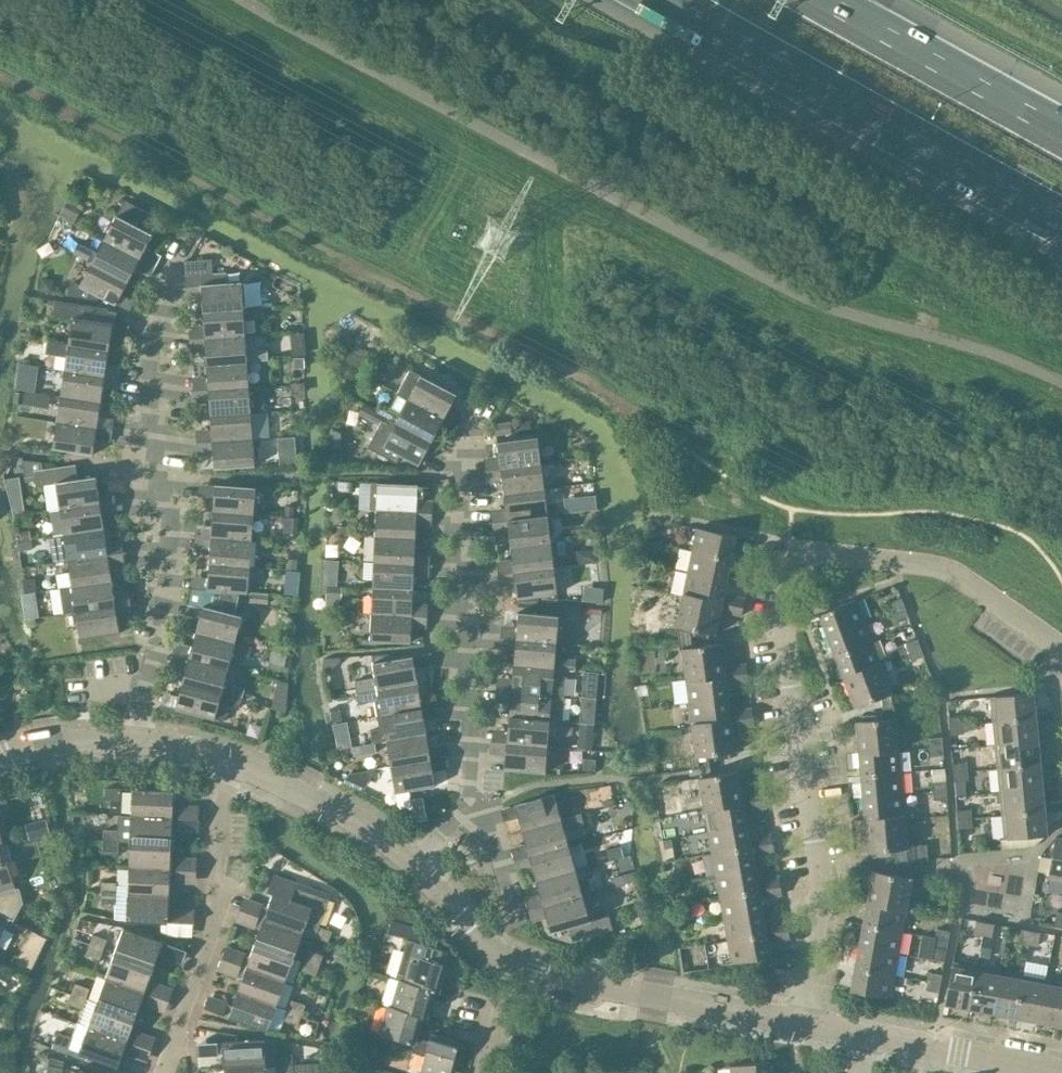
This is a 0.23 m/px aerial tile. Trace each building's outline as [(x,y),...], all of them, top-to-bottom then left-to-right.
[(62,210),(77,218),(82,209),(67,201),(62,210)] [(104,239),(140,258),(153,234),(148,231),(156,216),(134,204),(126,219),(117,215),(104,239)] [(92,262),(128,281),(140,258),(104,239),(92,262)] [(74,252),(88,260),(93,250),(79,243),(74,252)] [(185,261),(186,275),(213,273),(212,259),(185,261)] [(100,296),(115,305),(128,281),(92,262),(80,285),(75,281),(72,282),(70,286),(68,295),(98,300),(100,296)] [(201,286),(203,312),(243,309),(242,282),(227,283),(226,272),(213,273),(186,275),(187,287),(201,286)] [(69,344),(109,350),(112,325),(118,326),(120,313),(108,311),(108,309),(97,307),(97,306),(56,300),(54,315),(73,318),(69,344)] [(203,312),(205,338),(252,334),(257,333),(256,318),(265,317),(264,307),(248,308),(243,309),(203,312)] [(207,364),(247,361),(252,360),(252,370),(269,369),(267,350),(258,350),(252,346),(252,334),(205,338),(207,364)] [(65,370),(105,376),(109,350),(69,344),(48,341),(46,353),(67,356),(65,370)] [(350,351),(344,362),(360,370),(366,358),(350,351)] [(207,364),(208,390),(249,387),(247,361),(207,364)] [(397,393),(444,418),(456,394),(410,369),(397,393)] [(61,396),(101,402),(105,376),(65,370),(61,396)] [(40,393),(56,395),(58,385),(42,382),(40,393)] [(210,415),(251,413),(264,412),(262,386),(249,387),(208,390),(210,415)] [(385,416),(432,441),(444,418),(397,393),(385,416)] [(57,421),(97,428),(101,402),(61,396),(57,421)] [(400,455),(419,465),(432,441),(385,416),(364,405),(359,414),(380,425),(368,448),(396,463),(400,455)] [(210,415),(212,441),(253,439),(251,413),(210,415)] [(53,449),(93,455),(97,428),(57,421),(53,449)] [(494,424),(496,435),(512,432),(511,422),(494,424)] [(497,441),(500,468),(541,463),(537,436),(497,441)] [(212,441),(214,468),(255,466),(253,439),(212,441)] [(60,509),(100,503),(96,476),(78,479),(76,464),(43,469),(42,461),(22,459),(25,482),(36,481),(37,485),(57,483),(60,509)] [(500,468),(504,494),(544,489),(541,463),(500,468)] [(571,487),(584,485),(582,475),(570,476),(571,487)] [(376,510),(417,512),(418,484),(378,483),(378,482),(371,482),(370,510),(376,510)] [(213,511),(253,514),(255,487),(215,484),(213,511)] [(504,494),(507,520),(547,515),(544,489),(504,494)] [(574,512),(600,509),(599,500),(573,503),(574,512)] [(64,535),(104,529),(100,503),(60,509),(64,535)] [(375,536),(415,538),(417,512),(376,510),(375,536)] [(211,537),(251,540),(253,514),(213,511),(211,537)] [(507,520),(510,546),(550,541),(547,515),(507,520)] [(577,539),(592,537),(591,527),(576,529),(577,539)] [(697,528),(692,551),(731,559),(736,536),(697,528)] [(68,560),(108,554),(104,529),(64,535),(68,560)] [(374,562),(414,564),(415,538),(375,536),(374,562)] [(209,563),(249,566),(251,540),(211,537),(209,563)] [(510,546),(513,572),(554,567),(550,541),(510,546)] [(579,565),(597,563),(596,550),(577,552),(579,565)] [(692,551),(688,572),(727,581),(731,559),(692,551)] [(739,560),(752,563),(754,555),(740,552),(739,560)] [(72,586),(112,580),(108,554),(68,560),(72,586)] [(737,569),(751,572),(752,563),(739,560),(737,569)] [(373,588),(413,590),(414,564),(374,562),(373,588)] [(207,590),(239,593),(247,594),(249,566),(209,563),(207,589),(207,590)] [(513,572),(517,599),(557,594),(554,567),(513,572)] [(688,572),(683,594),(722,602),(727,581),(688,572)] [(63,614),(76,612),(116,606),(112,580),(72,586),(59,588),(63,614)] [(583,602),(602,604),(603,589),(585,587),(583,602)] [(202,608),(196,632),(235,642),(242,616),(234,614),(239,593),(207,590),(207,589),(191,588),(190,590),(191,590),(187,604),(202,608)] [(371,614),(412,616),(413,590),(373,588),(371,614)] [(250,602),(268,603),(268,595),(250,594),(250,602)] [(677,626),(678,638),(690,636),(689,628),(715,634),(722,602),(683,594),(676,626),(677,626)] [(730,604),(743,607),(745,598),(731,596),(730,604)] [(889,602),(892,611),(904,606),(901,598),(889,602)] [(819,614),(827,635),(865,621),(856,599),(819,614)] [(728,612),(742,615),(743,607),(730,604),(728,612)] [(76,612),(80,639),(120,633),(116,606),(76,612)] [(563,617),(579,618),(580,607),(564,606),(563,617)] [(892,611),(896,619),(908,615),(904,606),(892,611)] [(516,639),(556,642),(558,615),(518,612),(516,639)] [(370,641),(411,643),(412,616),(371,614),(370,641)] [(827,635),(835,656),(873,642),(865,621),(827,635)] [(196,632),(189,657),(228,667),(235,642),(196,632)] [(682,649),(686,680),(726,675),(722,643),(691,647),(690,636),(678,638),(680,650),(682,649)] [(514,665),(554,668),(556,642),(516,639),(514,665)] [(905,643),(908,652),(920,647),(917,639),(905,643)] [(835,656),(843,677),(880,662),(873,642),(835,656)] [(908,652),(911,660),(924,656),(920,647),(908,652)] [(373,662),(406,657),(405,653),(372,655),(373,662)] [(357,693),(417,682),(413,656),(406,657),(373,662),(375,677),(355,681),(357,693)] [(189,657),(182,682),(242,697),(244,688),(233,685),(231,683),(235,668),(228,667),(189,657)] [(559,669),(575,670),(576,660),(560,658),(559,669)] [(882,697),(883,708),(894,705),(892,693),(880,662),(843,677),(855,707),(882,697)] [(732,666),(733,674),(747,672),(746,664),(732,666)] [(511,691),(552,694),(554,670),(554,668),(514,665),(511,691)] [(552,694),(563,695),(564,679),(560,678),(561,671),(554,670),(552,694)] [(583,698),(597,699),(599,673),(585,671),(583,698)] [(733,674),(735,682),(748,681),(747,672),(733,674)] [(686,680),(689,702),(729,697),(726,675),(686,680)] [(176,708),(223,721),(224,717),(227,716),(229,708),(227,706),(228,704),(239,707),(242,697),(182,682),(176,708)] [(377,716),(422,708),(417,682),(357,693),(359,703),(375,701),(377,716)] [(509,717),(549,720),(561,721),(563,695),(552,694),(511,691),(509,717)] [(991,696),(993,721),(1035,717),(1033,692),(991,696)] [(689,702),(692,724),(731,719),(729,697),(689,702)] [(595,725),(597,699),(583,698),(581,724),(582,724),(595,725)] [(856,721),(859,753),(899,750),(896,717),(894,705),(883,708),(884,718),(856,721)] [(373,744),(387,741),(386,740),(426,734),(422,708),(377,716),(380,729),(370,731),(373,744)] [(738,710),(739,718),(753,716),(752,708),(738,710)] [(949,716),(950,725),(962,724),(962,715),(949,716)] [(739,718),(740,727),(754,725),(753,716),(739,718)] [(507,743),(547,746),(549,720),(509,717),(507,743)] [(993,721),(996,744),(1038,740),(1035,717),(993,721)] [(690,756),(691,769),(710,767),(709,761),(732,758),(731,752),(735,751),(731,719),(692,724),(696,755),(690,756)] [(593,751),(595,725),(582,724),(579,750),(593,751)] [(950,725),(950,734),(963,733),(962,724),(950,725)] [(386,740),(387,741),(391,766),(431,759),(426,734),(386,740)] [(929,738),(930,747),(943,746),(942,737),(929,738)] [(996,744),(998,768),(1040,764),(1038,740),(996,744)] [(505,770),(545,773),(547,746),(507,743),(505,770)] [(930,747),(930,756),(943,755),(943,746),(930,747)] [(859,753),(861,775),(901,772),(899,750),(859,753)] [(391,766),(396,793),(435,786),(431,759),(391,766)] [(583,772),(595,773),(596,761),(584,760),(583,772)] [(953,763),(954,772),(967,771),(966,762),(953,763)] [(998,768),(1000,791),(1042,787),(1040,764),(998,768)] [(350,773),(346,778),(362,786),(369,770),(350,773)] [(699,778),(704,809),(743,802),(738,771),(699,778)] [(954,772),(954,781),(967,780),(967,771),(954,772)] [(861,775),(863,797),(903,794),(901,772),(861,775)] [(933,782),(933,791),(946,790),(946,781),(933,782)] [(1000,791),(1002,814),(1044,810),(1042,787),(1000,791)] [(105,799),(120,800),(121,788),(106,788),(105,799)] [(133,789),(132,815),(178,818),(179,807),(173,807),(174,791),(133,789)] [(749,793),(751,801),(765,799),(763,790),(749,793)] [(933,791),(934,800),(947,799),(946,790),(933,791)] [(514,805),(522,831),(561,820),(554,794),(514,805)] [(863,797),(865,819),(904,816),(903,794),(863,797)] [(411,799),(415,821),(427,819),(423,797),(411,799)] [(751,801),(752,809),(766,807),(765,799),(751,801)] [(604,809),(615,806),(614,800),(602,803),(604,809)] [(704,809),(708,831),(747,824),(743,802),(704,809)] [(957,810),(958,819),(971,818),(970,809),(957,810)] [(1002,814),(1005,839),(1047,835),(1044,810),(1002,814)] [(565,818),(568,828),(584,824),(581,814),(565,818)] [(118,841),(130,842),(171,843),(172,828),(178,828),(178,818),(132,815),(122,815),(121,827),(119,830),(118,841)] [(894,849),(896,863),(928,860),(927,844),(907,846),(904,816),(865,819),(868,852),(894,849)] [(958,819),(958,828),(971,827),(971,818),(958,819)] [(522,831),(529,856),(568,845),(561,820),(522,831)] [(708,831),(712,853),(751,846),(747,824),(708,831)] [(103,840),(118,841),(119,830),(104,829),(103,840)] [(757,836),(759,845),(773,842),(771,834),(757,836)] [(1061,881),(1061,838),(1055,836),(1047,878),(1061,881)] [(103,851),(118,852),(118,841),(103,840),(103,851)] [(130,842),(129,867),(176,870),(176,859),(171,859),(171,843),(130,842)] [(759,845),(760,853),(774,851),(773,842),(759,845)] [(529,856),(536,881),(575,870),(568,845),(529,856)] [(712,853),(716,875),(755,868),(751,846),(712,853)] [(10,919),(14,921),(24,902),(19,887),(15,888),(8,859),(2,861),(0,852),(0,914),(10,919)] [(577,859),(580,868),(595,864),(593,855),(577,859)] [(580,868),(582,878),(598,873),(595,864),(580,868)] [(129,867),(128,893),(169,895),(170,880),(175,880),(176,870),(129,867)] [(716,875),(720,897),(759,890),(755,868),(716,875)] [(536,881),(543,906),(582,895),(575,870),(536,881)] [(867,902),(906,910),(912,878),(873,870),(867,902)] [(616,887),(635,882),(633,872),(614,877),(616,887)] [(259,916),(303,932),(328,941),(332,931),(319,926),(330,895),(274,875),(267,892),(272,894),(267,908),(262,906),(259,916)] [(765,880),(767,888),(780,886),(779,877),(765,880)] [(101,892),(116,893),(117,882),(101,882),(101,892)] [(767,888),(768,897),(782,894),(780,886),(767,888)] [(720,897),(724,919),(763,911),(759,890),(720,897)] [(100,903),(116,904),(116,893),(101,892),(100,903)] [(127,920),(173,922),(174,911),(168,911),(169,895),(128,893),(127,920)] [(569,927),(573,941),(613,929),(608,915),(590,920),(582,895),(543,906),(551,932),(569,927)] [(863,924),(902,931),(906,910),(867,902),(863,924)] [(724,919),(728,940),(767,933),(763,911),(724,919)] [(10,919),(0,914),(0,937),(10,919)] [(255,942),(294,956),(303,932),(259,916),(255,926),(260,928),(255,942)] [(974,933),(983,935),(985,922),(976,920),(974,933)] [(773,923),(775,932),(788,929),(787,921),(773,923)] [(983,935),(992,936),(994,924),(985,922),(983,935)] [(859,946),(898,953),(902,931),(863,924),(859,946)] [(124,928),(115,953),(153,967),(159,953),(164,954),(168,944),(124,928)] [(775,932),(776,940),(790,938),(788,929),(775,932)] [(936,938),(948,940),(950,931),(937,929),(936,938)] [(1020,941),(1029,943),(1031,930),(1022,929),(1020,941)] [(1029,943),(1038,945),(1040,932),(1031,930),(1029,943)] [(728,940),(732,963),(771,956),(767,933),(728,940)] [(89,944),(103,949),(107,939),(93,934),(89,944)] [(934,946),(947,949),(948,940),(936,938),(934,946)] [(400,979),(404,981),(447,994),(450,986),(441,983),(447,964),(443,963),(447,951),(407,939),(395,978),(400,979)] [(241,965),(285,981),(294,956),(255,942),(250,957),(245,955),(241,965)] [(86,954),(100,960),(103,949),(89,944),(86,954)] [(855,968),(894,975),(898,953),(859,946),(855,968)] [(305,960),(319,965),(323,955),(309,950),(305,960)] [(115,953),(106,978),(150,993),(153,984),(148,982),(153,967),(115,953)] [(302,970),(316,975),(319,965),(305,960),(302,970)] [(945,1004),(969,1008),(977,967),(953,962),(945,1004)] [(238,991),(276,1005),(285,981),(241,965),(238,975),(243,977),(238,991)] [(969,1008),(992,1013),(1000,971),(977,967),(969,1008)] [(851,991),(890,998),(894,975),(855,968),(851,991)] [(992,1013),(1015,1017),(1023,975),(1000,971),(992,1013)] [(929,972),(928,981),(940,983),(942,974),(929,972)] [(1015,1017),(1038,1021),(1046,980),(1023,975),(1015,1017)] [(106,978),(97,1002),(136,1016),(141,1002),(146,1003),(150,993),(106,978)] [(423,1016),(423,1017),(427,1018),(433,998),(445,1002),(447,994),(404,981),(400,979),(392,1006),(423,1016)] [(1061,1025),(1061,1021),(1061,983),(1046,980),(1038,1021),(1061,1025)] [(926,990),(939,992),(940,983),(928,981),(926,990)] [(72,993),(86,998),(90,988),(75,983),(72,993)] [(224,1015),(267,1031),(276,1005),(238,991),(232,1006),(227,1004),(224,1015)] [(68,1003),(82,1008),(86,998),(72,993),(68,1003)] [(288,1009),(302,1015),(305,1004),(291,999),(288,1009)] [(97,1002),(88,1027),(132,1042),(136,1033),(131,1031),(136,1016),(97,1002)] [(412,1052),(425,1056),(429,1041),(417,1037),(423,1017),(423,1016),(392,1006),(388,1005),(379,1033),(414,1044),(412,1052)] [(284,1020),(298,1025),(302,1015),(288,1009),(284,1020)] [(79,1052),(118,1066),(123,1050),(129,1052),(132,1042),(88,1027),(79,1052)] [(54,1043),(68,1048),(72,1037),(58,1032),(54,1043)] [(464,1072),(451,1069),(459,1042),(431,1033),(429,1041),(425,1056),(420,1072),(463,1072),(464,1072)] [(224,1068),(266,1066),(264,1039),(217,1042),(218,1057),(224,1057),(224,1068)] [(277,1054),(277,1065),(293,1064),(292,1053),(277,1054)] [(731,1072),(771,1072),(770,1061),(730,1066),(731,1072)] [(278,1072),(293,1072),(293,1064),(277,1065),(278,1072)] [(63,1068),(48,1065),(47,1072),(62,1072),(63,1068)]
